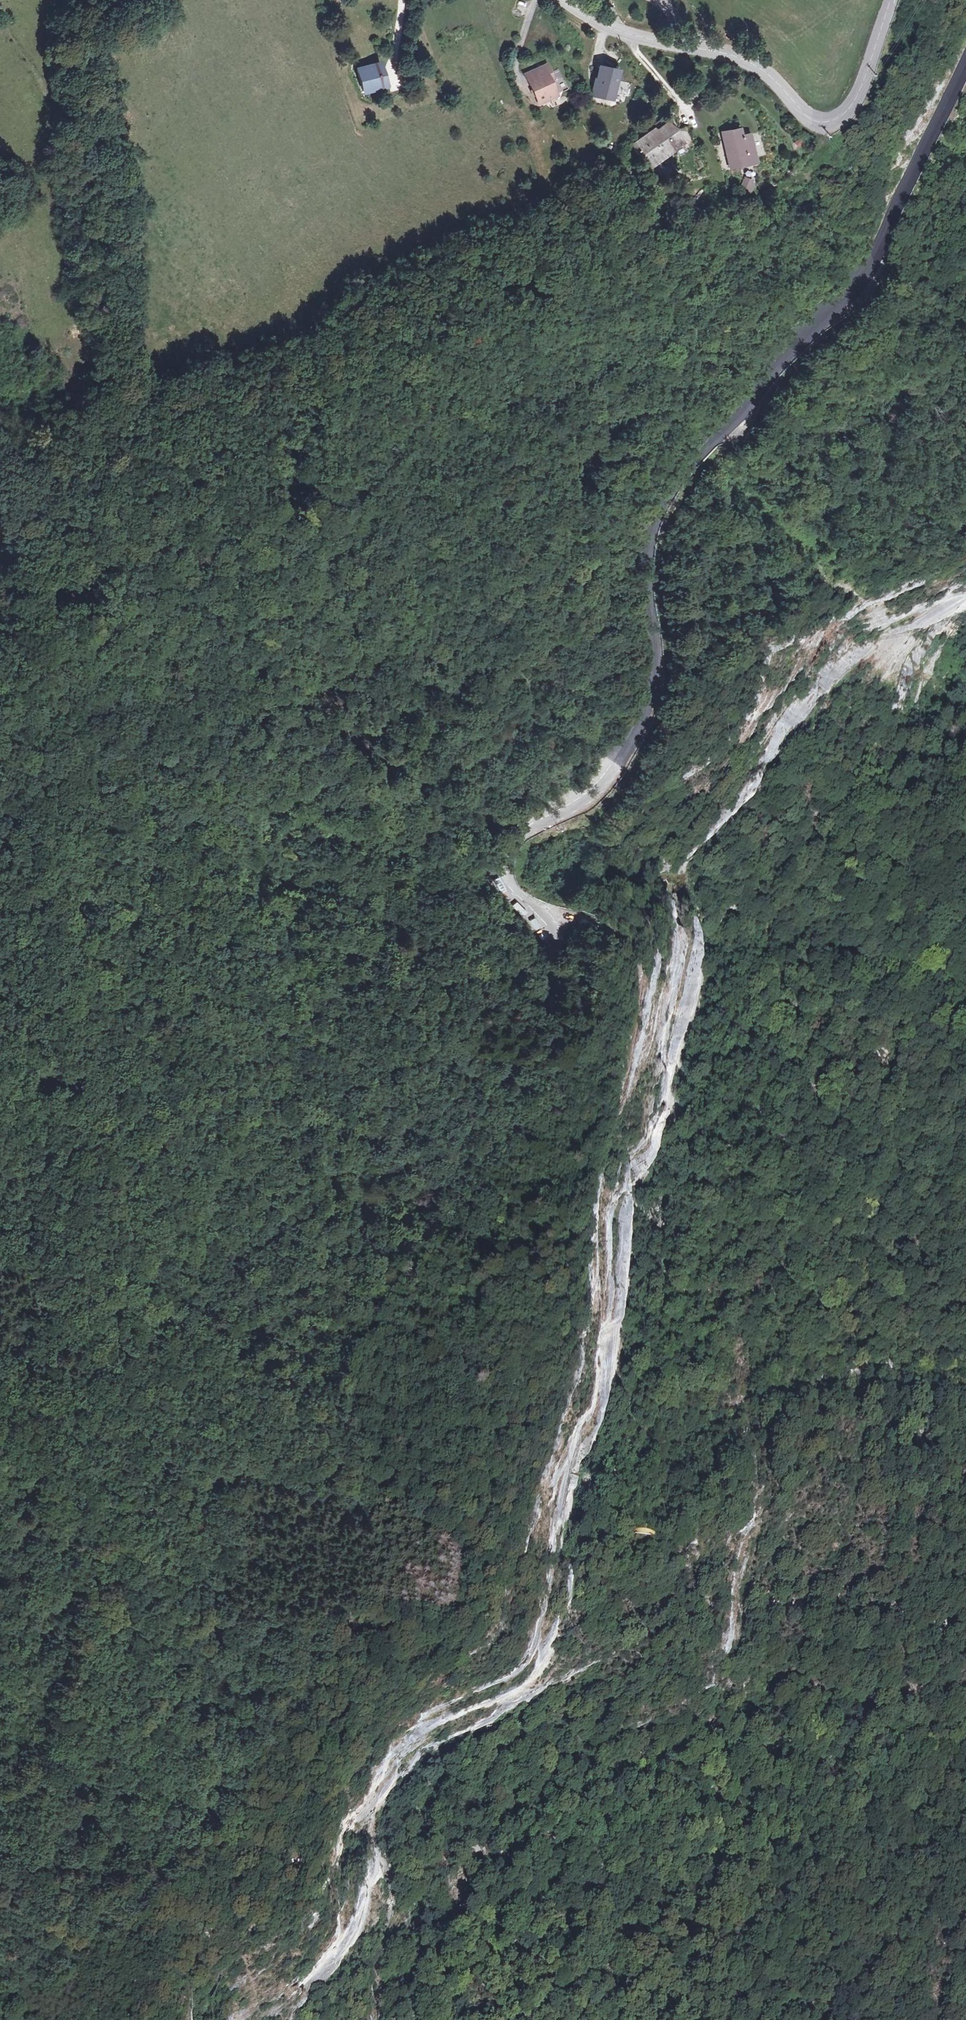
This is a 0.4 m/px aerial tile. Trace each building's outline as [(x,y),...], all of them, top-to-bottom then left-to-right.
[(376,59),(355,66),(361,87),(383,81),(376,59)] [(548,64),(524,74),(536,105),(557,96),(547,73),(551,72),(548,64)] [(592,94),(610,99),(618,70),(599,66),(592,94)] [(650,128),(651,130),(635,144),(634,151),(646,165),(676,138),(677,143),(678,149),(694,146),(688,124),(672,128),(662,116),(650,128)] [(726,141),(729,141),(731,153),(724,154),(727,168),(753,164),(748,136),(740,137),(739,130),(724,132),(726,141)] [(724,132),(721,133),(724,154),(731,153),(729,141),(726,141),(724,132)] [(677,143),(676,138),(646,165),(649,169),(677,143)] [(744,178),(742,192),(753,194),(754,179),(744,178)]
